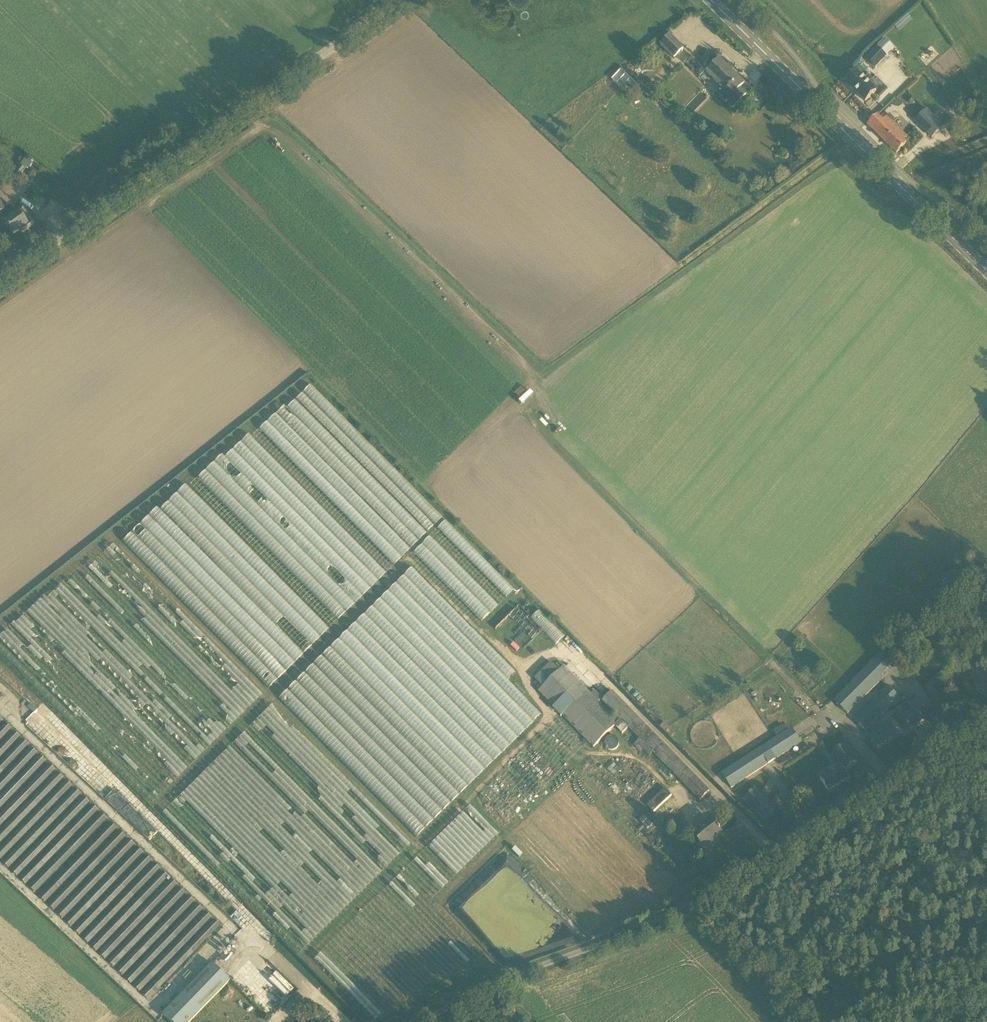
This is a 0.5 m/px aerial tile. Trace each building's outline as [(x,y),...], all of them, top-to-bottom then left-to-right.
[(682,48),(668,34),(658,44),(672,59),(682,48)] [(876,67),(887,56),(878,47),(867,59),(876,67)] [(744,83),(724,64),(718,58),(705,71),(731,96),(726,101),(733,108),(745,95),(739,88),(744,83)] [(640,88),(620,69),(609,80),(620,90),(625,85),(634,93),(640,88)] [(877,91),(856,70),(845,82),(866,102),(877,91)] [(944,125),(927,109),(915,121),(933,138),(944,125)] [(883,120),(878,115),(868,125),(897,153),(907,143),(904,140),(907,137),(886,117),(883,120)] [(24,159),(21,164),(29,169),(32,163),(24,159)] [(29,179),(36,169),(31,166),(29,170),(20,164),(16,170),(29,179)] [(20,230),(21,232),(24,232),(33,226),(33,224),(22,208),(17,212),(12,206),(8,206),(4,209),(0,204),(0,221),(2,220),(13,235),(20,230)] [(310,384),(261,430),(393,566),(442,519),(397,472),(396,473),(393,470),(386,477),(387,478),(379,486),(342,448),(345,444),(348,448),(349,447),(352,451),(354,448),(343,436),(352,427),(310,384)] [(129,535),(125,539),(184,607),(193,599),(186,576),(193,576),(191,570),(200,567),(200,552),(194,546),(202,535),(204,542),(204,528),(225,521),(233,526),(239,516),(240,519),(249,511),(264,511),(250,495),(254,491),(289,514),(301,504),(306,507),(303,499),(310,503),(312,502),(251,432),(142,525),(147,531),(141,536),(129,535)] [(414,552),(482,622),(515,591),(446,521),(414,552)] [(312,645),(386,574),(337,523),(338,530),(339,529),(344,550),(339,554),(341,556),(313,582),(263,594),(265,600),(254,603),(247,595),(250,605),(245,606),(242,603),(236,609),(226,611),(229,627),(206,603),(211,623),(202,614),(199,616),(269,689),(305,655),(276,625),(285,617),(312,645)] [(141,525),(133,532),(139,537),(146,530),(141,525)] [(531,619),(556,645),(564,637),(539,611),(531,619)] [(880,675),(896,660),(885,649),(834,701),(848,714),(883,678),(880,675)] [(595,691),(591,695),(564,667),(560,671),(552,662),(535,678),(543,687),(539,691),(594,747),(615,727),(618,723),(616,721),(599,702),(602,699),(595,691)] [(936,677),(930,681),(934,686),(939,682),(936,677)] [(865,732),(900,697),(888,686),(854,721),(865,732)] [(603,701),(619,718),(629,709),(612,692),(603,701)] [(811,737),(802,722),(792,706),(765,723),(775,739),(736,765),(722,774),(731,788),(745,779),(811,737)] [(901,723),(904,721),(911,730),(924,721),(916,710),(907,716),(902,707),(895,712),(901,723)] [(217,927),(22,740),(18,743),(17,731),(0,740),(9,732),(0,716),(0,834),(34,815),(39,823),(46,815),(47,817),(48,815),(103,868),(96,875),(98,893),(108,903),(111,909),(92,911),(88,872),(62,887),(61,874),(40,896),(148,1000),(217,927)] [(202,739),(210,746),(229,727),(224,721),(219,726),(217,724),(202,739)] [(898,735),(891,723),(870,736),(877,747),(898,735)] [(820,779),(828,792),(849,778),(844,769),(846,768),(847,769),(858,760),(845,744),(834,753),(844,766),(842,767),(842,766),(820,779)] [(507,769),(498,777),(526,807),(534,799),(507,769)] [(778,811),(755,788),(743,800),(766,823),(778,811)] [(795,793),(799,800),(806,795),(802,788),(795,793)] [(671,796),(664,789),(646,806),(653,813),(671,796)] [(719,829),(712,820),(694,834),(699,841),(691,847),(697,855),(714,842),(713,840),(722,833),(720,831),(721,830),(720,828),(719,829)] [(33,891),(5,840),(0,836),(0,860),(33,891)] [(440,892),(487,845),(478,847),(473,842),(469,847),(470,851),(463,857),(464,858),(458,863),(446,865),(447,873),(443,869),(438,870),(439,875),(433,880),(434,885),(436,887),(418,890),(420,897),(432,895),(433,893),(440,892)] [(170,1021),(190,1021),(230,981),(212,963),(162,1015),(170,1021)]
